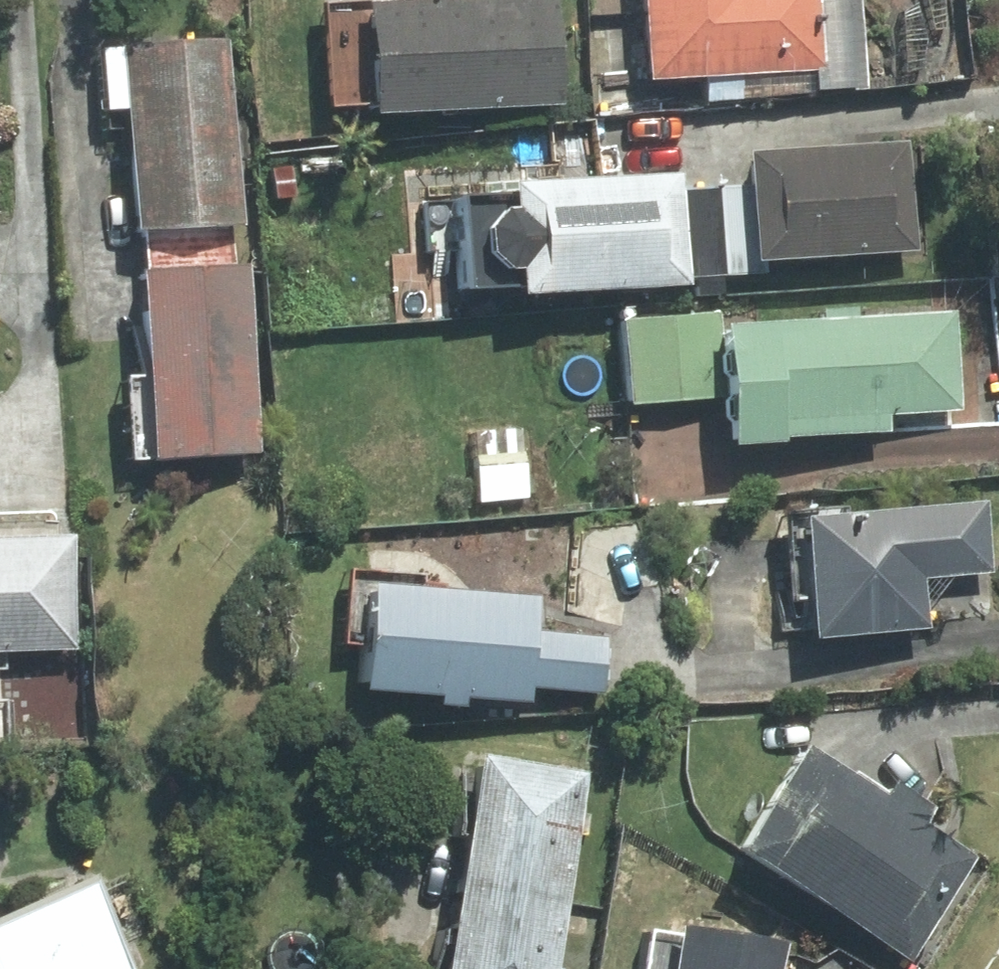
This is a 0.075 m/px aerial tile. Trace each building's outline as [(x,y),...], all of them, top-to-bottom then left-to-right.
[(310,13),(317,113),(356,111),(357,122),(552,109),(544,0),(499,0),(310,13)] [(863,93),(856,0),(630,0),(637,88),(692,83),(694,107),(863,93)] [(223,46),(113,52),(123,235),(233,228),(223,46)] [(898,148),(733,160),(741,267),(906,255),(898,148)] [(673,196),(672,181),(444,195),(451,302),(712,286),(707,194),(673,196)] [(143,283),(126,283),(132,387),(113,388),(118,468),(250,461),(239,277),(225,278),(223,239),(140,244),(143,283)] [(942,321),(720,338),(728,451),(882,440),(880,417),(949,412),(942,321)] [(709,323),(614,329),(619,410),(714,404),(709,323)] [(521,459),(472,458),(471,504),(520,504),(521,459)] [(981,575),(974,510),(786,530),(799,645),(920,632),(914,582),(981,575)] [(69,655),(65,543),(0,545),(0,657),(69,655)] [(530,641),(532,600),(414,595),(415,579),(337,575),(333,651),(354,651),(352,696),(428,699),(427,712),(456,714),(457,701),(521,704),(522,693),(595,696),(598,644),(530,641)] [(962,866),(785,760),(724,861),(900,967),(962,866)] [(571,780),(462,765),(443,887),(553,905),(571,780)] [(80,886),(0,921),(0,968),(117,968),(80,886)] [(553,905),(443,887),(430,968),(542,968),(553,905)] [(773,950),(663,935),(662,943),(637,940),(633,968),(770,968),(773,950)]
